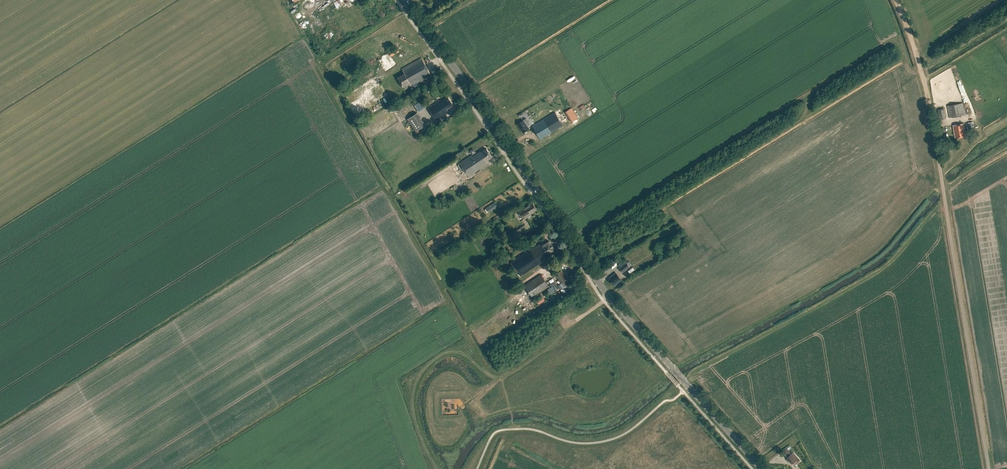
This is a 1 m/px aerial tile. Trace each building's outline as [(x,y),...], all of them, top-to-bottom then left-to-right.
[(342,5),(339,0),(337,0),(333,2),(323,8),(333,23),(350,12),(346,5),(343,7),(342,5)] [(391,55),(399,51),(397,47),(389,52),(391,55)] [(431,75),(421,58),(402,69),(404,73),(397,77),(403,88),(410,84),(411,85),(418,82),(431,75)] [(449,98),(447,96),(442,100),(441,99),(428,108),(437,120),(450,111),(447,108),(453,104),(449,98)] [(420,100),(413,105),(417,111),(425,106),(420,100)] [(393,112),(396,110),(395,108),(400,105),(398,102),(390,107),(393,112)] [(949,117),(965,115),(963,103),(947,106),(949,117)] [(540,139),(571,120),(563,108),(532,126),(540,139)] [(940,120),(946,118),(945,109),(938,110),(940,120)] [(405,118),(414,131),(423,124),(414,112),(405,118)] [(523,133),(529,129),(523,120),(517,124),(523,133)] [(955,138),(966,136),(964,123),(953,125),(955,138)] [(487,149),(486,148),(481,152),(480,151),(472,156),(471,155),(460,163),(469,176),(488,163),(486,160),(492,157),(491,155),(487,149)] [(537,209),(532,202),(526,206),(526,205),(517,210),(523,220),(531,215),(530,214),(534,212),(534,211),(537,209)] [(517,238),(525,233),(521,227),(513,232),(517,238)] [(555,249),(549,240),(543,245),(542,243),(537,246),(536,245),(511,262),(520,276),(551,255),(550,253),(555,249)] [(630,266),(629,266),(627,263),(626,262),(624,264),(622,262),(618,265),(620,267),(619,268),(622,273),(630,266)] [(567,279),(561,270),(553,275),(555,278),(557,277),(561,282),(567,279)] [(614,286),(622,280),(616,272),(609,277),(610,278),(609,279),(614,286)] [(532,297),(549,286),(541,274),(524,285),(532,297)] [(789,451),(787,448),(782,452),(786,457),(794,466),(799,461),(800,460),(793,452),(790,450),(789,451)]
